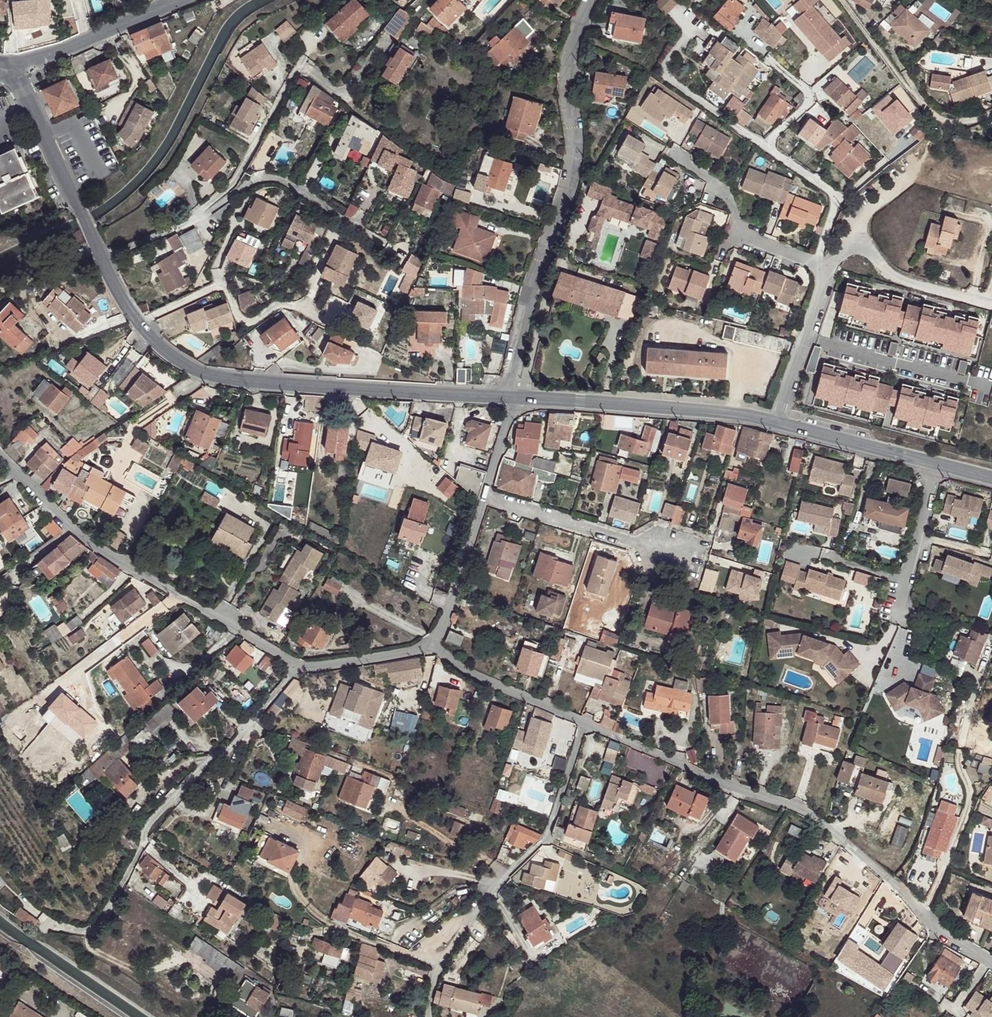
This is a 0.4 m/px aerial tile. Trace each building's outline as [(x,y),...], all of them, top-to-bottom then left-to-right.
[(16,28),(49,24),(48,12),(51,12),(50,0),(28,0),(13,2),(16,28)] [(326,23),(340,39),(355,26),(370,13),(358,0),(351,0),(326,23)] [(448,26),(470,3),(467,0),(437,0),(430,8),(448,26)] [(656,4),(664,13),(677,1),(676,0),(660,0),(656,4)] [(716,16),(730,28),(737,20),(734,18),(743,7),(735,0),(729,0),(716,16)] [(794,4),(802,13),(800,15),(819,37),(813,42),(823,53),(831,47),(837,54),(851,43),(844,35),(840,39),(811,5),(817,0),(798,0),(794,4)] [(868,9),(873,0),(852,0),(868,9)] [(400,8),(384,28),(398,39),(412,16),(400,8)] [(906,10),(892,26),(915,46),(929,30),(906,10)] [(612,11),(610,20),(616,21),(613,34),(613,36),(633,40),(634,35),(642,37),(646,18),(612,11)] [(794,20),(813,42),(819,37),(800,15),(794,20)] [(433,17),(426,26),(433,30),(433,29),(437,32),(442,26),(433,17)] [(490,50),(500,61),(507,55),(505,53),(508,50),(513,57),(529,42),(532,45),(540,37),(523,18),(501,39),(496,35),(489,42),(493,46),(490,50)] [(775,26),(772,22),(771,24),(764,18),(754,31),(757,32),(757,35),(774,48),(783,36),(781,34),(775,26)] [(285,41),(297,32),(287,20),(275,30),(285,41)] [(607,33),(613,34),(616,21),(610,20),(607,33)] [(780,21),(775,26),(781,34),(787,29),(780,21)] [(162,22),(131,35),(139,55),(144,53),(147,59),(173,48),(162,22)] [(432,31),(420,23),(416,29),(428,37),(432,31)] [(880,24),(873,32),(884,42),(891,34),(880,24)] [(355,26),(340,39),(342,42),(358,28),(355,26)] [(442,26),(437,32),(447,38),(451,34),(442,26)] [(670,30),(665,27),(660,34),(665,37),(670,30)] [(196,44),(202,35),(195,30),(189,39),(196,44)] [(938,35),(932,42),(937,47),(943,39),(938,35)] [(753,65),(742,57),(739,55),(735,60),(730,57),(739,46),(725,36),(721,43),(712,36),(703,48),(710,53),(703,61),(710,67),(705,74),(714,80),(709,88),(724,99),(732,89),(740,94),(740,93),(744,96),(750,89),(745,86),(758,69),(753,65)] [(122,39),(116,43),(122,53),(129,48),(122,39)] [(463,48),(467,51),(474,44),(470,40),(463,48)] [(507,55),(500,61),(504,65),(511,59),(515,63),(533,46),(532,45),(529,42),(513,57),(508,50),(505,53),(507,55)] [(262,43),(240,58),(253,76),(266,67),(275,61),(262,43)] [(388,66),(382,75),(396,83),(414,56),(401,47),(394,57),(391,56),(386,64),(388,66)] [(831,47),(823,53),(830,61),(837,54),(831,47)] [(490,50),(478,60),(491,70),(500,61),(490,50)] [(746,53),(742,57),(753,65),(756,60),(746,53)] [(110,59),(87,69),(96,92),(119,82),(110,59)] [(275,61),(266,67),(268,70),(277,64),(275,61)] [(929,78),(930,91),(949,90),(953,101),(974,93),(975,96),(991,90),(987,77),(984,70),(952,82),(953,83),(952,84),(948,84),(948,77),(929,78)] [(627,76),(596,71),(592,94),(604,96),(604,93),(624,96),(627,76)] [(836,77),(823,90),(849,115),(862,101),(860,100),(857,96),(836,77)] [(43,90),(54,113),(65,107),(66,107),(67,109),(78,104),(67,79),(43,90)] [(331,97),(314,85),(298,116),(307,120),(305,124),(308,126),(312,117),(327,124),(336,108),(332,106),(335,100),(331,97)] [(770,93),(772,95),(754,119),(768,129),(777,116),(787,102),(785,101),(782,99),(784,97),(779,93),(781,90),(775,86),(770,93)] [(256,114),(266,98),(253,87),(241,107),(236,116),(231,125),(249,135),(255,125),(254,124),(251,123),(256,114)] [(654,93),(651,91),(641,107),(661,121),(665,115),(663,113),(667,108),(680,117),(679,119),(685,123),(692,112),(657,89),(654,93)] [(862,91),(857,96),(860,100),(866,94),(862,91)] [(801,93),(794,99),(801,105),(803,102),(804,98),(804,97),(802,94),(801,93)] [(974,93),(953,101),(954,104),(975,96),(974,93)] [(509,117),(506,127),(502,126),(500,134),(524,140),(526,132),(533,134),(541,103),(514,96),(511,110),(509,117)] [(131,99),(126,109),(132,112),(137,102),(131,99)] [(137,102),(132,112),(126,109),(118,124),(124,127),(118,133),(131,146),(139,138),(154,111),(137,102)] [(787,102),(777,116),(782,120),(792,106),(787,102)] [(236,116),(241,107),(237,104),(232,113),(236,116)] [(732,115),(735,117),(741,109),(742,108),(739,106),(732,115)] [(663,113),(665,115),(669,118),(673,112),(667,108),(663,113)] [(735,117),(733,119),(744,126),(751,116),(741,109),(735,117)] [(859,110),(848,118),(852,122),(862,114),(859,110)] [(378,131),(353,114),(334,153),(345,158),(351,147),(367,154),(378,131)] [(840,134),(848,127),(835,117),(826,129),(810,118),(799,133),(810,140),(808,143),(814,147),(814,146),(820,150),(828,142),(829,144),(830,142),(840,134)] [(730,138),(697,119),(690,132),(699,137),(695,144),(719,158),(730,138)] [(863,137),(852,124),(848,127),(840,134),(845,139),(836,148),(831,153),(834,155),(840,161),(836,165),(848,177),(870,155),(858,143),(856,144),(852,140),(856,136),(860,140),(863,137)] [(919,141),(930,133),(926,128),(925,129),(921,124),(911,132),(919,141)] [(810,140),(799,133),(797,135),(808,143),(810,140)] [(371,160),(390,169),(394,161),(400,163),(403,156),(398,154),(402,149),(383,134),(371,160)] [(631,168),(640,173),(648,160),(650,157),(640,151),(645,143),(628,134),(618,152),(634,161),(631,168)] [(840,134),(830,142),(836,148),(845,139),(840,134)] [(209,145),(191,165),(208,181),(226,161),(209,145)] [(37,197),(15,147),(0,154),(0,213),(37,197)] [(485,154),(474,187),(486,191),(487,190),(488,186),(491,187),(504,191),(513,163),(485,154)] [(830,159),(836,165),(840,161),(834,155),(830,159)] [(403,156),(400,163),(388,188),(408,197),(413,186),(410,185),(412,179),(419,182),(423,176),(416,171),(416,170),(410,167),(413,160),(403,156)] [(648,160),(640,173),(648,177),(652,170),(655,164),(648,160)] [(666,167),(664,170),(677,178),(679,174),(666,167)] [(749,168),(742,188),(784,204),(786,197),(788,193),(793,180),(768,171),(767,174),(749,168)] [(661,175),(652,170),(643,185),(647,187),(657,193),(665,198),(677,178),(664,170),(661,175)] [(295,180),(299,182),(303,174),(299,172),(295,180)] [(440,178),(432,172),(427,184),(424,183),(413,208),(429,215),(440,190),(452,195),(456,186),(448,182),(440,178)] [(612,187),(592,180),(587,195),(602,201),(606,202),(604,209),(598,211),(597,215),(604,218),(609,219),(610,215),(630,223),(631,221),(651,229),(649,235),(659,239),(664,223),(660,215),(652,212),(653,210),(636,204),(636,206),(617,199),(618,197),(610,194),(612,187)] [(657,193),(647,187),(642,195),(653,201),(657,193)] [(786,197),(784,204),(779,217),(787,220),(788,217),(799,222),(804,223),(805,221),(807,222),(815,225),(822,206),(795,196),(794,200),(786,197)] [(279,207),(257,197),(252,208),(249,207),(244,217),(268,229),(279,207)] [(234,199),(231,202),(212,215),(222,225),(233,203),(232,202),(234,199)] [(350,204),(345,214),(350,217),(351,217),(354,215),(359,209),(350,204)] [(456,209),(451,224),(462,228),(454,250),(486,262),(496,234),(476,227),(480,218),(456,209)] [(686,215),(679,235),(686,238),(682,248),(703,256),(710,237),(704,235),(698,233),(702,221),(708,224),(710,224),(712,215),(697,209),(688,215),(686,215)] [(307,267),(328,222),(321,219),(318,225),(296,214),(282,244),(292,249),(298,237),(309,243),(299,263),(307,267)] [(597,215),(594,214),(589,229),(599,233),(604,218),(597,215)] [(939,224),(931,222),(924,246),(928,247),(937,250),(936,252),(946,254),(948,247),(950,247),(953,237),(957,238),(960,224),(957,223),(958,219),(945,215),(941,228),(938,227),(939,224)] [(702,221),(698,233),(704,235),(708,224),(702,221)] [(180,236),(190,255),(205,247),(195,228),(180,236)] [(236,238),(227,257),(247,267),(260,241),(241,232),(237,239),(236,238)] [(168,238),(175,251),(180,248),(184,246),(177,234),(168,238)] [(675,246),(682,248),(686,238),(679,235),(675,246)] [(657,244),(646,240),(641,255),(652,259),(657,244)] [(347,275),(341,272),(352,251),(337,243),(321,275),(342,285),(347,275)] [(176,253),(158,262),(163,271),(158,274),(168,292),(182,284),(184,287),(191,283),(188,277),(183,279),(177,268),(185,263),(183,260),(186,259),(180,248),(175,251),(176,253)] [(352,251),(341,272),(347,275),(358,254),(352,251)] [(411,254),(407,261),(420,268),(424,261),(411,254)] [(762,289),(768,273),(736,261),(728,283),(743,289),(742,292),(750,295),(752,290),(760,294),(762,289)] [(676,266),(668,287),(685,293),(685,292),(701,298),(710,276),(689,268),(688,270),(676,266)] [(457,285),(457,289),(459,289),(459,297),(463,297),(484,298),(506,303),(509,291),(492,288),(492,286),(487,285),(478,285),(481,275),(467,270),(463,285),(457,285)] [(786,276),(769,270),(768,273),(762,289),(778,295),(777,300),(790,305),(798,285),(784,280),(785,277),(786,276)] [(639,296),(560,271),(552,295),(631,320),(639,296)] [(419,276),(416,285),(422,287),(426,279),(419,276)] [(292,281),(285,293),(292,297),(298,284),(292,281)] [(742,292),(743,289),(728,283),(727,287),(742,292)] [(903,298),(847,284),(837,316),(851,320),(849,326),(893,337),(896,327),(900,328),(898,337),(968,356),(979,319),(922,303),(920,308),(908,305),(905,311),(900,310),(903,298)] [(57,285),(42,302),(78,333),(92,316),(84,309),(86,307),(74,296),(66,304),(57,296),(63,290),(57,285)] [(412,287),(408,295),(424,296),(425,288),(422,287),(412,287)] [(252,290),(238,295),(242,309),(250,317),(258,312),(254,306),(256,304),(252,290)] [(484,298),(463,297),(462,309),(462,320),(474,320),(474,313),(483,313),(484,309),(493,311),(492,315),(489,325),(502,327),(503,320),(507,303),(506,303),(484,298)] [(10,301),(7,304),(15,311),(11,314),(18,320),(24,313),(10,301)] [(138,306),(143,313),(149,311),(147,303),(138,306)] [(212,327),(233,320),(228,303),(213,308),(205,311),(204,307),(187,313),(192,329),(202,326),(202,324),(209,321),(212,327)] [(507,303),(503,320),(508,321),(512,304),(507,303)] [(7,304),(0,312),(0,335),(22,355),(33,342),(14,324),(18,320),(11,314),(15,311),(7,304)] [(383,310),(367,304),(363,314),(373,318),(373,317),(380,319),(383,310)] [(447,311),(413,310),(413,321),(419,321),(419,341),(426,341),(431,341),(439,341),(440,322),(446,322),(447,311)] [(285,318),(262,334),(272,348),(278,350),(291,341),(298,336),(285,318)] [(314,324),(304,336),(314,344),(324,333),(314,324)] [(785,339),(725,325),(722,338),(782,352),(785,339)] [(781,327),(780,334),(790,336),(791,329),(781,327)] [(346,337),(333,331),(329,340),(341,346),(346,337)] [(298,336),(291,341),(295,346),(302,341),(298,336)] [(341,346),(329,340),(323,354),(339,361),(349,362),(354,352),(341,346)] [(197,360),(206,365),(226,350),(222,344),(197,360)] [(728,353),(647,347),(646,371),(726,377),(728,353)] [(86,381),(91,385),(106,366),(103,363),(87,352),(79,362),(73,357),(66,366),(70,369),(68,372),(79,381),(80,380),(84,384),(86,381)] [(893,383),(823,364),(812,404),(870,420),(871,416),(884,418),(881,427),(936,441),(939,429),(950,431),(958,399),(901,384),(898,392),(891,390),(893,383)] [(119,386),(126,392),(142,373),(138,369),(135,367),(119,386)] [(467,368),(457,368),(457,383),(466,383),(467,368)] [(126,392),(144,407),(166,392),(142,373),(126,392)] [(45,379),(33,393),(57,412),(73,392),(65,386),(61,391),(45,379)] [(95,385),(86,397),(91,401),(100,389),(95,385)] [(100,389),(91,401),(106,413),(109,410),(102,405),(110,396),(101,389),(100,389)] [(258,413),(245,410),(240,430),(265,436),(271,415),(258,412),(258,413)] [(197,411),(196,413),(186,438),(209,447),(209,446),(212,447),(215,439),(213,438),(220,420),(197,411)] [(575,414),(549,412),(545,446),(559,449),(561,439),(570,440),(575,414)] [(412,429),(416,416),(411,414),(408,426),(401,433),(407,438),(409,436),(412,429)] [(447,423),(427,417),(426,418),(425,418),(416,416),(412,429),(422,432),(420,439),(441,445),(447,423)] [(313,424),(295,421),(294,431),(295,431),(294,440),(284,439),(282,457),(290,458),(289,463),(297,464),(296,472),(306,473),(313,424)] [(470,433),(467,442),(484,448),(490,426),(472,421),(467,422),(466,427),(470,433)] [(702,422),(691,421),(689,426),(699,429),(702,422)] [(140,432),(152,439),(152,422),(139,431),(140,432)] [(541,424),(525,422),(525,424),(519,423),(518,428),(517,427),(514,447),(517,447),(516,451),(519,451),(532,453),(538,453),(541,424)] [(27,423),(19,432),(31,443),(34,440),(39,434),(27,423)] [(349,427),(330,424),(326,450),(336,452),(345,453),(349,427)] [(715,434),(707,432),(702,446),(711,449),(712,448),(726,452),(729,445),(731,445),(736,430),(718,424),(715,434)] [(621,434),(618,446),(647,455),(656,428),(646,425),(641,439),(638,438),(637,439),(621,434)] [(748,454),(765,458),(771,435),(758,432),(759,430),(744,426),(735,459),(745,461),(748,454)] [(668,433),(662,453),(673,456),(674,451),(686,455),(691,439),(693,432),(680,429),(678,436),(668,433)] [(152,439),(140,432),(138,435),(150,442),(152,439)] [(76,453),(61,463),(79,474),(84,464),(85,463),(79,460),(81,458),(100,445),(99,443),(108,438),(105,433),(83,448),(76,453)] [(150,445),(137,437),(132,447),(144,455),(150,445)] [(72,438),(67,443),(76,453),(83,448),(72,438)] [(55,459),(60,454),(47,442),(27,464),(40,477),(36,482),(39,485),(59,463),(55,459)] [(796,477),(803,450),(794,448),(789,471),(794,472),(792,476),(796,477)] [(532,453),(519,451),(516,461),(528,465),(532,453)] [(686,455),(674,451),(673,456),(685,460),(686,455)] [(345,453),(336,452),(335,459),(344,461),(345,453)] [(183,457),(176,453),(167,469),(175,473),(180,463),(183,457)] [(55,459),(59,463),(63,458),(60,454),(55,459)] [(618,461),(599,456),(591,487),(602,490),(604,482),(614,485),(616,475),(620,476),(620,478),(637,483),(640,472),(617,465),(618,461)] [(815,456),(809,480),(824,484),(825,480),(840,484),(838,493),(850,496),(855,476),(844,473),(846,464),(815,456)] [(183,457),(180,463),(189,469),(191,466),(197,469),(198,467),(197,466),(183,457)] [(435,459),(433,461),(440,466),(442,458),(439,457),(438,462),(435,459)] [(505,457),(503,457),(498,470),(494,485),(533,496),(536,487),(529,485),(532,475),(539,477),(538,480),(547,483),(554,482),(556,474),(554,474),(534,468),(534,467),(528,465),(516,461),(506,458),(505,457)] [(530,461),(528,465),(534,467),(534,468),(554,474),(557,461),(536,457),(530,461)] [(210,458),(197,466),(198,467),(211,474),(217,460),(210,458)] [(297,464),(289,463),(288,471),(296,472),(297,464)] [(93,469),(84,464),(79,474),(77,477),(67,495),(82,503),(85,498),(84,498),(91,485),(86,483),(91,473),(90,473),(93,469)] [(486,472),(460,464),(456,479),(478,498),(486,472)] [(67,495),(77,477),(63,467),(52,486),(65,494),(63,496),(66,497),(67,495)] [(93,469),(90,473),(91,473),(102,479),(105,473),(93,467),(93,469)] [(736,481),(739,473),(740,469),(734,467),(733,471),(726,469),(724,477),(736,481)] [(84,498),(85,498),(114,513),(122,498),(126,491),(102,479),(91,473),(86,483),(91,485),(84,498)] [(532,475),(529,485),(536,487),(539,477),(532,475)] [(604,482),(602,490),(616,493),(620,478),(620,476),(616,475),(614,485),(604,482)] [(54,479),(50,476),(42,486),(47,491),(51,484),(54,479)] [(445,477),(436,488),(449,499),(458,488),(445,477)] [(911,483),(889,478),(886,491),(908,496),(911,483)] [(763,522),(750,518),(752,511),(745,508),(745,506),(742,505),(747,489),(728,483),(727,488),(726,492),(722,503),(726,504),(721,518),(719,528),(729,531),(733,519),(742,521),(738,536),(749,539),(748,542),(757,545),(763,522)] [(136,497),(126,491),(122,498),(133,503),(136,497)] [(220,500),(205,491),(200,499),(216,508),(220,500)] [(962,500),(962,502),(955,500),(955,498),(956,496),(948,494),(943,513),(958,516),(957,520),(968,523),(971,516),(979,518),(984,499),(964,494),(962,500)] [(629,516),(636,518),(640,504),(615,496),(609,515),(628,521),(629,516)] [(887,502),(867,497),(862,516),(875,519),(903,526),(904,527),(909,507),(894,504),(895,498),(888,496),(887,502)] [(10,540),(29,527),(9,497),(0,503),(0,526),(10,540)] [(834,509),(801,501),(797,519),(829,527),(828,534),(836,537),(841,520),(832,517),(834,509)] [(852,515),(854,503),(844,501),(842,509),(845,510),(844,513),(852,515)] [(295,505),(268,502),(267,508),(278,514),(293,517),(295,505)] [(410,512),(424,517),(427,507),(413,502),(410,512)] [(662,515),(672,518),(676,506),(666,502),(662,515)] [(676,506),(672,518),(671,522),(679,525),(684,508),(676,505),(676,506)] [(227,512),(212,539),(223,545),(244,557),(251,543),(247,541),(254,528),(227,512)] [(406,526),(401,525),(398,535),(419,542),(422,534),(425,535),(429,526),(422,524),(424,517),(410,512),(408,519),(406,526)] [(63,530),(52,519),(41,530),(45,534),(49,530),(55,536),(63,530)] [(903,526),(875,519),(873,527),(901,534),(903,526)] [(119,530),(110,545),(117,549),(126,535),(119,530)] [(55,571),(86,546),(71,535),(37,563),(39,565),(32,571),(35,578),(43,571),(50,579),(57,573),(55,571)] [(223,545),(212,539),(211,541),(222,547),(223,545)] [(502,544),(496,542),(488,564),(489,565),(487,572),(497,575),(497,576),(508,580),(513,566),(515,567),(522,546),(509,542),(503,540),(502,544)] [(260,612),(277,622),(286,607),(290,609),(300,592),(296,590),(309,568),(313,570),(323,553),(306,543),(301,551),(297,559),(293,557),(279,580),(282,582),(278,590),(274,588),(260,612)] [(57,573),(88,548),(86,546),(55,571),(57,573)] [(298,549),(293,557),(297,559),(301,551),(298,549)] [(92,551),(88,557),(93,563),(87,571),(109,589),(116,580),(114,579),(120,570),(92,551)] [(574,563),(540,551),(533,573),(567,584),(574,563)] [(937,558),(933,569),(944,573),(945,571),(969,580),(971,573),(981,577),(981,575),(990,578),(991,572),(991,568),(975,562),(974,564),(949,554),(946,562),(937,558)] [(615,560),(598,555),(587,589),(605,595),(611,578),(609,577),(615,560)] [(786,562),(782,573),(797,578),(799,570),(801,566),(786,562)] [(718,572),(706,568),(701,582),(714,586),(718,572)] [(732,569),(727,586),(733,588),(734,586),(745,589),(745,599),(759,599),(759,589),(764,571),(755,568),(753,576),(732,569)] [(797,578),(782,573),(780,579),(795,583),(793,589),(802,592),(804,588),(839,600),(846,580),(832,576),(827,575),(809,569),(808,573),(799,570),(797,578)] [(872,575),(856,571),(853,581),(869,586),(871,578),(872,575)] [(981,577),(971,573),(969,580),(968,583),(977,586),(981,577)] [(343,580),(333,575),(331,580),(327,578),(323,587),(336,594),(343,580)] [(714,586),(701,582),(699,589),(712,593),(714,586)] [(133,586),(109,604),(122,622),(146,603),(133,586)] [(733,588),(727,586),(726,589),(740,593),(740,599),(745,599),(745,589),(734,586),(733,588)] [(153,591),(146,596),(153,606),(160,600),(153,591)] [(61,603),(57,597),(58,595),(56,593),(49,598),(54,605),(48,609),(53,616),(67,607),(64,601),(61,603)] [(547,596),(541,595),(536,611),(551,616),(552,613),(560,615),(566,596),(558,594),(557,597),(551,594),(550,597),(547,596)] [(466,600),(458,597),(456,603),(460,606),(464,607),(466,600)] [(653,598),(651,604),(676,611),(678,606),(653,598)] [(875,600),(873,607),(880,609),(882,601),(875,600)] [(676,611),(651,604),(644,626),(668,633),(671,634),(670,637),(665,651),(679,656),(692,610),(678,606),(676,611)] [(286,607),(277,622),(286,627),(295,612),(286,607)] [(184,614),(159,634),(173,652),(198,632),(184,614)] [(66,624),(71,631),(82,622),(77,616),(66,624)] [(775,619),(765,616),(763,624),(774,627),(775,619)] [(71,631),(66,624),(65,621),(56,627),(63,637),(71,631)] [(330,631),(312,621),(303,637),(301,636),(298,641),(308,647),(311,641),(322,647),(330,631)] [(555,627),(546,624),(544,629),(553,632),(555,627)] [(63,637),(56,627),(55,625),(45,631),(53,643),(63,637)] [(81,628),(68,638),(73,644),(86,635),(81,628)] [(555,643),(563,645),(564,640),(575,643),(578,634),(560,628),(555,643)] [(987,636),(988,634),(972,628),(968,637),(961,634),(953,653),(964,657),(963,659),(976,664),(987,636)] [(128,629),(121,634),(123,637),(131,632),(128,629)] [(603,629),(599,641),(615,647),(619,635),(603,629)] [(450,630),(446,640),(460,646),(464,636),(450,630)] [(780,631),(767,633),(769,646),(781,644),(782,654),(794,653),(798,653),(816,659),(824,662),(829,668),(836,661),(848,675),(860,664),(848,650),(843,654),(836,646),(799,633),(781,635),(780,631)] [(151,656),(159,650),(149,638),(142,643),(151,656)] [(116,640),(105,648),(109,654),(120,646),(116,640)] [(526,640),(524,646),(517,668),(543,676),(549,655),(535,650),(537,643),(526,640)] [(564,640),(563,645),(573,648),(575,643),(564,640)] [(585,646),(576,672),(578,673),(592,677),(604,681),(614,652),(609,650),(607,653),(595,649),(597,644),(588,641),(586,646),(585,646)] [(563,645),(555,643),(550,658),(558,660),(563,645)] [(781,644),(769,646),(770,659),(794,656),(794,653),(782,654),(781,644)] [(238,648),(235,646),(225,658),(243,672),(253,659),(238,648)] [(109,654),(105,648),(97,654),(101,660),(109,654)] [(715,655),(705,652),(702,662),(713,665),(715,655)] [(273,660),(266,655),(258,666),(264,671),(273,660)] [(127,656),(107,670),(114,680),(117,677),(128,692),(124,695),(135,710),(139,707),(142,712),(154,703),(150,698),(163,688),(157,680),(148,686),(145,683),(147,682),(127,656)] [(419,658),(374,665),(376,674),(388,672),(390,683),(415,678),(412,664),(420,662),(419,658)] [(824,662),(816,659),(814,663),(823,666),(838,683),(848,675),(836,661),(829,668),(824,662)] [(606,675),(601,691),(613,695),(612,698),(623,702),(630,682),(623,680),(626,674),(619,671),(617,679),(606,675)] [(905,682),(894,689),(902,701),(905,702),(925,710),(925,711),(922,712),(925,721),(944,713),(937,696),(930,694),(935,679),(921,673),(915,688),(907,684),(905,682)] [(283,690),(291,697),(302,684),(294,677),(283,690)] [(697,678),(699,693),(708,692),(707,685),(713,685),(712,677),(697,678)] [(643,706),(658,709),(659,703),(678,708),(688,710),(692,693),(685,692),(688,683),(685,682),(686,680),(676,678),(673,689),(658,685),(656,694),(647,691),(643,706)] [(341,683),(330,713),(371,728),(384,693),(355,683),(353,689),(351,689),(351,687),(341,683)] [(196,686),(179,702),(195,720),(208,708),(219,698),(211,690),(205,695),(196,686)] [(460,690),(441,686),(439,693),(435,692),(433,702),(436,703),(436,704),(450,707),(448,713),(453,714),(460,690)] [(594,689),(591,696),(598,699),(598,698),(621,707),(623,702),(612,698),(613,695),(594,689)] [(902,701),(894,689),(887,694),(897,710),(903,705),(905,702),(902,701)] [(728,694),(709,695),(710,722),(720,721),(720,727),(720,733),(733,732),(733,721),(729,721),(728,694)] [(219,698),(208,708),(211,711),(222,702),(219,698)] [(659,703),(658,709),(677,714),(678,708),(659,703)] [(511,711),(492,705),(484,728),(489,730),(491,724),(505,729),(511,711)] [(782,706),(767,706),(767,712),(756,712),(754,743),(760,743),(766,743),(766,747),(779,748),(780,734),(774,733),(775,725),(781,725),(782,706)] [(525,741),(516,738),(513,746),(523,749),(524,744),(544,750),(552,723),(551,722),(554,715),(535,707),(525,741)] [(813,742),(824,745),(825,743),(835,746),(840,729),(822,724),(824,718),(815,715),(816,712),(806,710),(804,720),(808,721),(802,743),(812,746),(813,742)] [(604,716),(600,725),(613,730),(613,729),(616,722),(616,721),(604,716)] [(153,717),(146,724),(156,735),(163,729),(162,728),(153,717)] [(625,726),(616,722),(613,729),(622,733),(625,726)] [(505,729),(491,724),(489,730),(503,735),(505,729)] [(142,730),(131,740),(137,746),(148,737),(142,730)] [(304,748),(307,742),(293,737),(288,750),(301,756),(304,748)] [(743,741),(735,741),(733,754),(742,754),(743,741)] [(116,743),(89,768),(99,780),(106,774),(126,796),(138,785),(132,778),(128,774),(131,771),(119,758),(124,754),(124,751),(116,743)] [(618,751),(608,747),(604,760),(614,763),(618,751)] [(941,765),(945,749),(938,747),(934,763),(941,765)] [(319,753),(304,748),(301,756),(303,756),(300,763),(296,773),(296,774),(297,774),(294,783),(312,790),(315,782),(317,782),(323,765),(344,773),(348,764),(326,756),(327,753),(320,750),(319,753)] [(853,763),(844,760),(837,779),(857,786),(855,792),(882,801),(886,789),(890,790),(893,783),(862,773),(867,759),(856,755),(853,763)] [(974,761),(972,767),(984,771),(983,772),(990,774),(991,769),(991,766),(974,760),(974,761)] [(353,766),(348,764),(344,773),(350,775),(353,766)] [(350,775),(349,776),(348,775),(339,797),(366,808),(374,786),(376,787),(380,777),(353,766),(350,775)] [(590,779),(581,775),(577,787),(586,791),(590,779)] [(612,775),(601,806),(611,809),(614,801),(616,795),(619,796),(627,799),(633,783),(612,775)] [(641,782),(639,788),(652,794),(654,787),(641,782)] [(693,791),(677,783),(666,806),(688,816),(689,813),(699,818),(709,797),(697,791),(697,793),(693,791)] [(242,786),(239,796),(249,800),(253,791),(242,786)] [(983,798),(991,803),(991,801),(991,786),(990,786),(983,798)] [(249,800),(239,796),(235,794),(230,806),(220,801),(212,821),(232,829),(231,831),(239,835),(248,813),(248,814),(253,802),(249,800)] [(434,796),(431,805),(455,814),(458,805),(434,796)] [(495,798),(491,808),(495,810),(499,799),(495,798)] [(305,808),(287,800),(283,810),(301,818),(305,808)] [(938,810),(937,810),(930,831),(932,832),(928,845),(925,844),(922,852),(938,858),(941,851),(945,852),(957,817),(954,815),(957,806),(941,800),(938,810)] [(562,842),(585,851),(592,830),(598,810),(575,803),(567,828),(562,842)] [(466,808),(458,805),(455,814),(463,817),(466,808)] [(738,813),(716,849),(735,861),(750,836),(752,837),(759,826),(738,813)] [(171,814),(163,824),(166,826),(174,817),(171,814)] [(984,816),(981,823),(991,828),(991,819),(984,816)] [(455,821),(451,834),(462,837),(466,825),(455,821)] [(535,842),(542,835),(512,822),(505,840),(523,848),(526,840),(524,839),(525,837),(535,842)] [(801,839),(805,831),(791,824),(788,832),(801,839)] [(562,842),(567,828),(555,825),(552,833),(554,839),(562,842)] [(898,825),(891,845),(901,848),(908,828),(898,825)] [(421,835),(408,830),(406,835),(419,839),(421,835)] [(118,840),(110,832),(95,844),(102,853),(118,840)] [(132,859),(139,845),(128,832),(118,840),(132,859)] [(642,832),(638,840),(643,842),(647,834),(642,832)] [(299,851),(263,833),(254,852),(289,870),(299,851)] [(64,834),(57,838),(63,849),(71,845),(64,834)] [(735,861),(716,849),(714,851),(735,864),(752,837),(750,836),(735,861)] [(389,841),(386,847),(394,850),(393,854),(402,856),(403,853),(411,855),(413,849),(389,841)] [(509,850),(502,846),(497,859),(508,864),(510,858),(506,856),(509,850)] [(572,855),(560,850),(557,855),(570,860),(572,855)] [(799,858),(790,852),(779,870),(789,875),(793,869),(805,877),(815,882),(827,862),(819,857),(818,860),(811,856),(803,851),(799,858)] [(156,866),(158,863),(148,854),(139,865),(144,868),(143,870),(163,884),(169,875),(156,866)] [(376,856),(360,877),(371,888),(376,881),(381,886),(386,881),(389,884),(398,874),(388,865),(387,866),(376,856)] [(544,866),(532,863),(530,873),(524,872),(521,882),(544,888),(547,878),(556,881),(561,864),(548,861),(547,864),(544,863),(544,866)] [(805,877),(793,869),(789,875),(802,882),(805,877)] [(875,885),(862,875),(856,882),(869,892),(875,885)] [(222,889),(214,884),(207,896),(215,901),(222,889)] [(332,916),(347,922),(349,916),(356,898),(358,892),(350,889),(348,895),(346,894),(343,903),(340,902),(338,908),(336,907),(332,916)] [(963,916),(979,922),(991,927),(991,899),(972,891),(963,916)] [(223,940),(246,903),(228,892),(221,904),(224,906),(220,911),(218,910),(212,906),(199,926),(223,940)] [(167,902),(171,906),(176,900),(171,896),(167,902)] [(452,900),(458,907),(462,903),(456,896),(452,900)] [(370,903),(356,898),(349,916),(363,921),(368,923),(377,927),(383,911),(369,906),(370,903)] [(533,905),(518,915),(528,931),(526,933),(533,945),(543,939),(545,941),(552,936),(547,928),(551,926),(545,918),(542,920),(533,905)] [(20,907),(15,915),(33,928),(38,920),(20,907)] [(602,911),(593,907),(589,915),(591,918),(595,920),(599,919),(602,911)] [(655,926),(659,928),(665,918),(661,916),(655,926)] [(395,921),(385,918),(380,931),(390,934),(395,921)] [(897,922),(882,943),(902,957),(917,936),(897,922)] [(979,922),(978,925),(991,931),(991,927),(979,922)] [(352,949),(315,937),(312,948),(348,960),(352,949)] [(543,939),(533,945),(535,947),(545,941),(543,939)] [(205,942),(198,953),(207,959),(204,962),(235,983),(245,969),(205,942)] [(371,980),(377,960),(381,949),(362,943),(359,954),(360,955),(353,976),(371,981),(371,980)] [(945,948),(941,955),(958,966),(962,959),(945,948)] [(941,955),(926,978),(935,983),(937,979),(948,986),(960,967),(958,966),(941,955)] [(386,963),(377,960),(371,980),(380,982),(386,963)] [(980,964),(973,960),(971,965),(977,968),(980,964)] [(247,988),(241,997),(235,994),(229,1003),(235,1007),(240,999),(259,1011),(271,992),(263,986),(262,989),(246,978),(241,985),(247,988)] [(451,1006),(457,987),(447,985),(444,984),(442,992),(437,990),(434,1001),(435,1001),(435,1000),(440,1002),(439,1003),(451,1006)] [(241,985),(235,994),(241,997),(247,988),(241,985)] [(362,990),(348,987),(345,999),(348,1000),(358,1003),(362,990)] [(457,987),(451,1006),(478,1012),(480,1003),(490,1005),(492,996),(477,992),(478,990),(475,990),(474,992),(457,987)] [(961,1007),(974,1016),(990,1016),(991,1015),(991,1000),(975,988),(961,1007)] [(235,1007),(236,1008),(250,1016),(255,1016),(259,1011),(240,999),(235,1007)] [(10,1016),(43,1016),(19,1002),(10,1016)] [(282,1007),(280,1015),(291,1016),(293,1016),(294,1010),(282,1007)]
